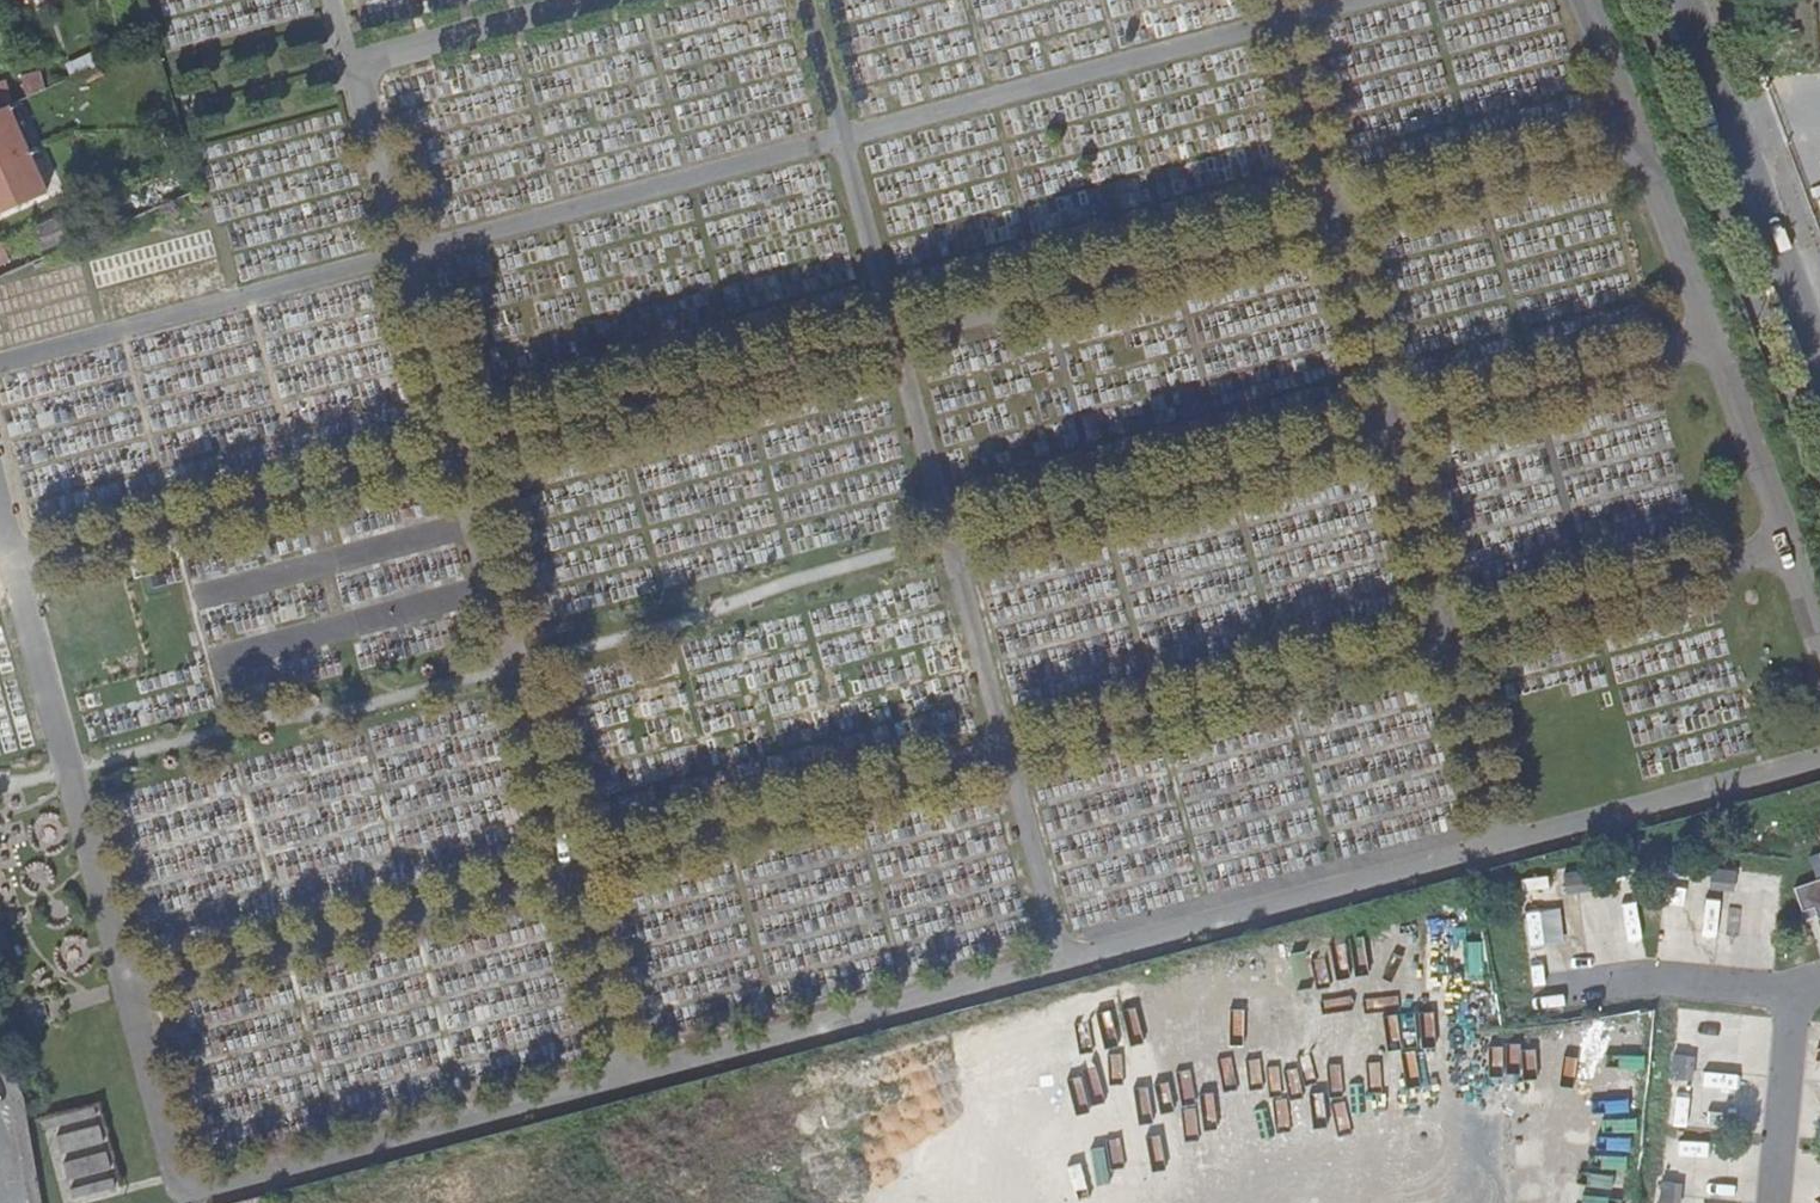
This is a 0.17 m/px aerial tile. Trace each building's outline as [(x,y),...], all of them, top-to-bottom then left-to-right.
[(30,99),(49,91),(44,74),(24,80),(29,100),(30,99)] [(16,105),(10,85),(0,88),(0,112),(11,107),(16,105)] [(50,194),(11,107),(0,112),(0,217),(50,194)] [(77,235),(68,216),(34,231),(43,250),(77,235)] [(1793,888),(1801,912),(1814,908),(1818,919),(1819,918),(1819,853),(1809,857),(1816,880),(1793,888)] [(1738,872),(1711,868),(1708,889),(1735,893),(1738,872)] [(1589,870),(1562,872),(1564,893),(1591,891),(1589,870)] [(1469,1202),(1506,1202),(1510,1031),(1473,1030),(1469,1202)] [(1697,1056),(1675,1054),(1673,1079),(1695,1080),(1697,1056)] [(79,1199),(122,1184),(94,1103),(51,1118),(79,1199)] [(1662,1182),(1661,1202),(1682,1202),(1684,1184),(1662,1182)]
